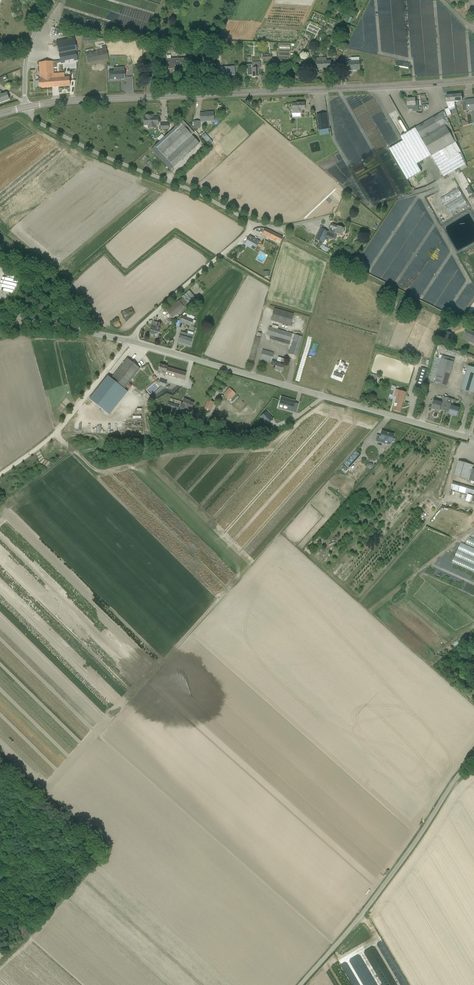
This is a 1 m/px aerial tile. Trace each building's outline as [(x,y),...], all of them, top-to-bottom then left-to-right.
[(75,39),(57,43),(61,64),(78,61),(76,52),(78,51),(75,39)] [(87,64),(108,59),(105,46),(102,47),(102,50),(86,54),(87,64)] [(342,53),(343,51),(339,49),(338,51),(334,59),(338,61),(342,53)] [(186,69),(185,58),(166,59),(167,69),(167,68),(175,68),(175,67),(177,67),(177,68),(185,68),(185,69),(186,69)] [(326,70),(331,70),(330,61),(326,61),(326,58),(317,58),(317,61),(315,61),(315,63),(315,64),(316,66),(317,65),(317,69),(323,69),(326,69),(326,70)] [(53,61),(48,62),(49,78),(51,78),(51,81),(52,81),(52,82),(55,82),(55,87),(70,86),(69,77),(57,78),(57,73),(54,74),(53,68),(57,68),(56,63),(53,64),(53,61)] [(359,70),(359,61),(345,61),(346,70),(353,70),(359,69),(359,70)] [(39,88),(55,87),(55,82),(52,82),(52,81),(51,81),(51,78),(49,78),(48,62),(39,62),(40,79),(38,79),(39,88)] [(252,75),(252,77),(259,76),(258,69),(261,69),(260,62),(252,62),(252,69),(247,69),(248,75),(252,75)] [(230,75),(235,75),(235,67),(220,67),(221,76),(221,75),(228,75),(228,74),(230,74),(230,75)] [(109,69),(109,78),(125,78),(125,69),(109,69)] [(9,100),(6,92),(1,94),(0,91),(0,103),(9,100)] [(467,111),(466,100),(462,101),(462,94),(454,95),(455,102),(458,101),(459,105),(462,105),(463,111),(467,111)] [(455,105),(454,95),(446,96),(447,106),(451,106),(451,105),(455,105)] [(415,102),(415,99),(407,99),(408,110),(412,110),(413,112),(419,112),(418,101),(415,102)] [(466,100),(467,111),(473,111),(473,100),(466,100)] [(301,111),(305,111),(304,103),(296,103),(296,104),(292,104),(292,114),(292,117),(300,117),(300,114),(301,114),(301,111)] [(445,111),(401,137),(417,164),(431,156),(444,177),(466,164),(461,152),(456,142),(457,141),(447,116),(445,111)] [(200,122),(214,122),(213,112),(207,113),(200,114),(200,122)] [(319,131),(329,129),(326,113),(316,115),(319,131)] [(154,117),(153,115),(145,115),(145,117),(143,118),(144,126),(148,126),(148,129),(156,129),(156,126),(159,125),(158,117),(154,117)] [(180,123),(151,150),(163,163),(167,160),(174,167),(199,144),(192,135),(194,133),(183,121),(182,122),(181,121),(180,122),(180,123)] [(209,145),(212,143),(204,134),(201,136),(209,145)] [(473,196),(473,194),(468,184),(463,187),(469,198),(473,196)] [(441,197),(444,205),(463,196),(459,189),(441,197)] [(445,206),(450,214),(467,205),(463,197),(445,206)] [(337,226),(331,224),(328,231),(320,228),(316,240),(323,243),(326,237),(328,233),(334,235),(335,232),(341,235),(344,229),(337,226)] [(277,241),(280,242),(283,238),(265,229),(263,234),(267,236),(267,237),(276,242),(277,241)] [(244,245),(255,251),(260,242),(249,236),(244,245)] [(172,318),(185,308),(179,301),(166,311),(172,318)] [(274,308),(271,321),(290,326),(294,314),(274,308)] [(132,309),(123,313),(125,318),(134,314),(132,309)] [(193,320),(192,319),(193,317),(188,314),(187,317),(182,315),(180,322),(191,326),(193,320)] [(150,334),(158,336),(160,329),(161,324),(157,323),(153,322),(150,334)] [(289,346),(292,337),(293,334),(292,333),(286,332),(269,327),(267,335),(270,336),(269,341),(289,346)] [(472,340),(473,341),(473,333),(467,329),(462,338),(471,342),(472,340)] [(177,343),(190,346),(193,335),(181,332),(177,343)] [(256,332),(249,361),(254,363),(262,333),(256,332)] [(294,334),(293,338),(290,348),(289,351),(289,354),(297,356),(303,337),(294,334)] [(440,348),(456,354),(457,351),(441,345),(440,348)] [(260,358),(272,361),(274,353),(263,350),(260,358)] [(453,362),(454,360),(443,356),(442,359),(441,358),(435,382),(447,386),(453,362)] [(282,372),(284,365),(285,359),(278,357),(274,370),(282,372)] [(124,389),(140,369),(127,358),(111,379),(124,389)] [(167,366),(160,364),(158,371),(161,372),(161,373),(184,380),(186,373),(167,367),(167,366)] [(468,366),(461,390),(473,394),(473,392),(473,368),(468,366)] [(423,386),(427,370),(421,368),(416,384),(423,386)] [(376,375),(370,373),(368,381),(374,383),(376,375)] [(105,412),(124,388),(111,379),(108,376),(89,399),(105,412)] [(230,400),(236,394),(230,388),(224,394),(230,400)] [(394,406),(393,411),(400,413),(406,392),(405,392),(399,390),(396,389),(394,396),(397,397),(394,406)] [(282,396),(280,403),(289,406),(288,410),(296,412),(297,408),(294,407),(296,400),(282,396)] [(449,398),(447,403),(445,411),(450,412),(449,414),(457,416),(458,412),(459,413),(459,412),(458,412),(459,408),(453,406),(455,400),(449,398)] [(191,410),(193,403),(190,402),(190,401),(184,399),(182,405),(181,404),(179,411),(183,413),(185,408),(191,410)] [(214,403),(208,401),(205,408),(211,411),(214,403)] [(434,401),(432,408),(440,411),(440,410),(445,411),(447,403),(442,401),(442,403),(434,401)] [(273,419),(269,416),(266,412),(261,417),(267,423),(268,424),(273,419)] [(393,438),(394,434),(382,431),(380,436),(377,435),(375,441),(383,444),(384,440),(391,442),(392,442),(393,442),(394,442),(394,440),(394,439),(393,438)] [(472,469),(473,465),(459,461),(454,476),(473,482),(473,469),(472,469)] [(473,548),(473,539),(469,537),(466,544),(473,548)] [(461,543),(452,563),(473,572),(473,549),(461,543)]
